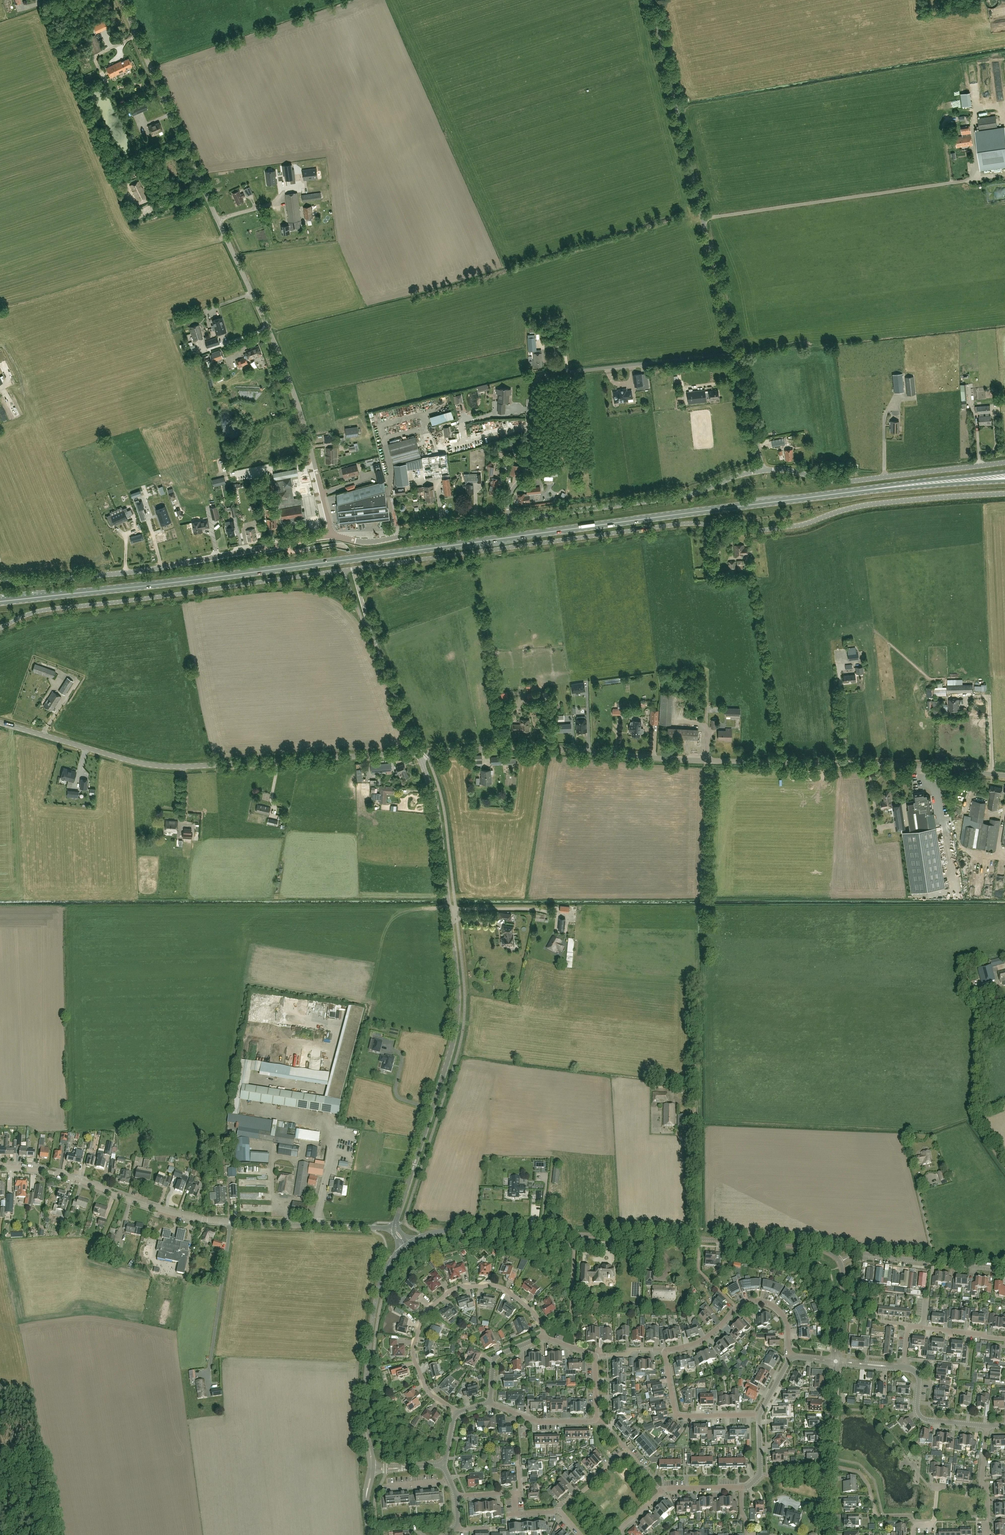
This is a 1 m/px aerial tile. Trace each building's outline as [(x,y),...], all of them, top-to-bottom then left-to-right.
[(95,35),(85,40),(92,55),(102,50),(95,35)] [(83,59),(91,55),(88,50),(78,55),(80,59),(83,58),(83,59)] [(106,68),(111,78),(126,70),(125,69),(132,66),(128,58),(119,63),(119,62),(106,68)] [(132,116),(148,109),(145,103),(130,110),(132,116)] [(996,115),(978,118),(980,130),(998,128),(996,115)] [(152,136),(157,134),(157,133),(163,130),(159,122),(153,125),(153,124),(148,126),(152,136)] [(961,127),(963,136),(955,137),(957,147),(973,145),(971,134),(970,126),(961,127)] [(975,131),(980,170),(1004,167),(1004,129),(1004,127),(998,128),(980,130),(975,131)] [(151,163),(146,153),(139,156),(143,167),(151,163)] [(317,175),(317,168),(303,170),(304,179),(313,178),(313,175),(317,175)] [(276,176),(276,170),(266,172),(267,184),(277,183),(277,180),(276,180),(275,176),(276,176)] [(142,188),(138,181),(130,186),(138,202),(147,197),(142,188)] [(250,187),(244,189),(247,196),(253,194),(250,187)] [(239,190),(233,193),(238,204),(244,202),(242,197),(245,196),(243,193),(241,194),(239,190)] [(297,192),(286,194),(289,218),(300,216),(297,192)] [(302,195),(303,201),(322,199),(321,192),(302,195)] [(312,206),(303,207),(305,218),(313,217),(312,206)] [(282,216),(282,208),(270,207),(270,216),(282,216)] [(289,225),(281,226),(282,234),(290,233),(290,230),(302,229),(300,216),(289,218),(290,225),(289,225)] [(212,328),(224,324),(222,317),(213,320),(214,325),(211,325),(212,328)] [(226,331),(224,324),(212,328),(213,330),(215,330),(217,334),(226,331)] [(541,332),(540,326),(539,326),(539,324),(529,325),(529,327),(530,332),(541,332)] [(198,325),(190,327),(194,341),(202,339),(198,325)] [(218,337),(206,341),(208,348),(220,344),(218,337)] [(535,337),(527,338),(528,351),(536,351),(535,337)] [(254,358),(253,357),(257,356),(257,357),(262,355),(258,346),(246,351),(247,353),(245,354),(244,356),(245,357),(236,361),(239,368),(248,364),(247,359),(249,359),(249,360),(254,358)] [(213,362),(223,358),(220,349),(212,352),(212,354),(210,355),(213,362)] [(542,361),(542,353),(533,353),(534,360),(529,361),(530,365),(534,365),(534,367),(542,366),(541,361),(542,361)] [(648,373),(642,374),(635,374),(637,389),(650,388),(648,373)] [(893,374),(894,393),(904,392),(902,373),(893,374)] [(907,395),(915,395),(914,376),(905,377),(907,395)] [(496,389),(496,393),(499,394),(499,402),(500,402),(499,404),(499,413),(505,413),(505,404),(504,404),(504,402),(509,402),(509,397),(508,397),(508,395),(509,395),(509,394),(511,394),(511,390),(509,389),(505,389),(504,389),(496,389)] [(628,399),(632,398),(631,390),(626,391),(626,389),(620,389),(620,391),(613,392),(614,397),(613,398),(614,401),(615,401),(615,402),(616,402),(616,403),(619,402),(620,402),(628,401),(628,399)] [(705,390),(687,392),(688,404),(706,402),(706,399),(710,398),(710,399),(719,398),(718,390),(709,391),(709,393),(705,393),(705,390)] [(985,413),(985,406),(975,407),(975,412),(978,412),(978,414),(980,414),(980,416),(979,416),(980,424),(986,424),(985,415),(984,416),(984,413),(985,413)] [(891,425),(891,432),(899,433),(899,422),(890,421),(890,425),(891,425)] [(346,437),(359,435),(357,426),(345,428),(346,437)] [(450,436),(449,426),(443,427),(443,429),(442,429),(443,435),(444,434),(445,437),(450,436)] [(335,434),(331,435),(324,436),(325,443),(332,442),(336,441),(335,437),(336,437),(335,434)] [(421,456),(416,437),(389,445),(395,464),(421,456)] [(785,445),(784,438),(771,440),(772,447),(785,445)] [(354,443),(354,446),(348,447),(349,452),(356,451),(359,450),(357,443),(354,443)] [(336,458),(337,458),(336,448),(327,448),(327,464),(336,463),(336,458)] [(794,459),(793,449),(785,450),(787,460),(794,459)] [(447,455),(423,458),(426,480),(450,476),(447,455)] [(395,469),(394,485),(409,483),(406,461),(394,465),(395,469)] [(381,463),(378,464),(379,469),(375,470),(378,482),(386,480),(381,463)] [(521,466),(511,464),(509,475),(519,477),(521,466)] [(359,474),(357,465),(342,468),(344,475),(344,476),(344,478),(347,478),(347,477),(351,476),(359,474)] [(493,476),(494,466),(487,465),(486,475),(493,476)] [(298,475),(297,469),(273,473),(275,480),(298,475)] [(464,483),(463,484),(463,486),(464,487),(466,487),(466,493),(474,493),(473,484),(472,484),(472,482),(478,481),(478,482),(482,482),(481,474),(478,474),(478,473),(465,474),(465,477),(468,476),(468,480),(466,480),(466,483),(464,483)] [(224,476),(221,477),(212,480),(214,487),(223,484),(226,483),(224,476)] [(302,497),(294,498),(290,477),(275,480),(273,480),(275,492),(278,491),(279,499),(277,499),(278,509),(281,509),(283,518),(282,518),(283,521),(289,520),(289,521),(296,520),(296,519),(306,517),(305,511),(303,511),(302,505),(304,505),(302,497)] [(450,478),(449,479),(443,479),(445,495),(451,494),(449,481),(454,481),(453,478),(450,478)] [(491,478),(489,493),(496,494),(497,484),(500,485),(501,480),(498,479),(491,478)] [(384,481),(337,494),(340,522),(388,516),(386,497),(373,498),(371,484),(384,481)] [(233,486),(237,504),(240,504),(237,488),(243,487),(242,485),(233,486)] [(425,490),(426,501),(436,500),(434,485),(424,486),(424,490),(425,490)] [(519,504),(525,503),(525,502),(530,501),(530,495),(525,496),(524,494),(518,494),(519,504)] [(303,496),(306,515),(315,514),(312,495),(303,496)] [(138,499),(134,500),(141,520),(145,518),(142,509),(140,505),(143,504),(142,500),(139,501),(138,499)] [(166,506),(156,510),(161,525),(171,521),(166,506)] [(210,507),(213,520),(220,518),(217,506),(210,507)] [(111,514),(107,516),(112,525),(115,523),(116,524),(120,523),(124,521),(128,519),(125,512),(128,511),(126,507),(123,509),(124,510),(112,516),(111,514)] [(276,517),(274,518),(274,512),(271,512),(271,509),(267,510),(268,518),(267,519),(268,524),(269,523),(270,527),(277,526),(276,517)] [(264,529),(261,518),(256,519),(257,524),(258,524),(260,530),(264,529)] [(226,522),(227,529),(226,529),(226,532),(228,532),(228,536),(235,535),(234,527),(235,527),(234,520),(226,522)] [(201,521),(193,522),(194,529),(193,529),(193,531),(194,532),(194,533),(203,532),(202,529),(210,528),(209,521),(201,522),(201,521)] [(257,540),(255,529),(246,531),(248,542),(257,540)] [(142,534),(130,537),(132,543),(144,539),(142,534)] [(143,541),(143,555),(153,554),(152,541),(143,541)] [(735,545),(735,556),(744,556),(744,555),(748,555),(747,548),(744,548),(744,545),(735,545)] [(858,659),(858,652),(856,652),(855,647),(847,648),(848,660),(858,659)] [(32,671),(52,678),(55,671),(35,664),(32,671)] [(843,676),(844,683),(856,681),(855,674),(843,676)] [(41,692),(47,678),(39,675),(33,689),(41,692)] [(73,681),(68,677),(59,691),(65,694),(73,681)] [(572,692),(585,691),(584,683),(571,684),(572,692)] [(973,692),(973,684),(963,685),(948,685),(948,692),(973,692)] [(947,687),(929,688),(926,688),(927,697),(929,697),(935,697),(935,695),(947,695),(947,689),(947,687)] [(52,711),(61,696),(53,691),(43,705),(52,711)] [(511,712),(509,704),(508,692),(499,693),(501,705),(502,713),(511,712)] [(673,694),(668,693),(661,693),(659,723),(666,724),(671,724),(673,694)] [(949,711),(959,710),(959,699),(949,699),(949,711)] [(933,700),(933,714),(941,713),(940,700),(933,700)] [(726,708),(725,716),(731,716),(731,717),(740,718),(740,708),(726,708)] [(576,719),(577,732),(587,731),(586,719),(585,719),(585,716),(577,717),(577,719),(576,719)] [(521,724),(513,724),(512,730),(529,732),(530,720),(521,719),(521,724)] [(630,724),(629,731),(632,731),(632,736),(640,737),(640,733),(642,733),(643,732),(644,729),(643,728),(640,728),(641,721),(633,720),(633,721),(631,721),(630,724)] [(571,731),(571,723),(557,724),(557,732),(571,731)] [(698,729),(668,728),(667,738),(698,739),(698,729)] [(719,730),(719,739),(727,739),(727,741),(731,741),(732,728),(726,728),(726,731),(719,730)] [(386,772),(386,771),(392,770),(391,763),(371,764),(371,773),(386,772)] [(397,770),(394,771),(396,775),(399,773),(401,772),(404,778),(408,776),(403,764),(399,766),(399,765),(396,767),(397,770)] [(73,781),(76,771),(64,768),(61,778),(73,781)] [(491,778),(491,770),(482,770),(482,778),(481,778),(481,784),(492,783),(492,778),(491,778)] [(380,794),(378,794),(377,799),(380,799),(380,803),(386,803),(387,793),(393,793),(393,787),(381,786),(380,794)] [(1002,794),(1003,788),(991,786),(990,792),(991,792),(988,809),(997,810),(999,799),(1000,794),(1002,794)] [(894,804),(892,805),(891,799),(892,799),(891,790),(886,791),(887,794),(883,795),(884,801),(881,801),(882,809),(884,809),(884,810),(885,811),(888,810),(888,809),(888,807),(894,806),(898,830),(905,829),(901,802),(894,803),(894,804)] [(927,814),(933,813),(931,797),(928,798),(927,795),(924,795),(924,792),(905,794),(906,802),(910,831),(903,832),(903,836),(904,836),(904,838),(912,892),(945,887),(937,827),(929,828),(927,814)] [(986,802),(972,800),(970,819),(983,821),(986,802)] [(271,807),(258,804),(256,811),(269,814),(271,807)] [(990,824),(980,822),(976,847),(996,850),(1001,820),(991,819),(990,824)] [(178,821),(166,820),(166,831),(178,832),(178,821)] [(976,827),(966,826),(963,845),(973,847),(976,827)] [(192,829),(185,828),(185,833),(183,833),(183,837),(192,838),(192,834),(191,834),(192,829)] [(513,927),(503,925),(503,930),(504,931),(505,937),(502,938),(502,940),(501,941),(502,944),(502,945),(503,945),(504,946),(507,946),(507,945),(514,944),(514,936),(512,937),(512,933),(512,934),(513,927)] [(561,942),(553,938),(548,949),(555,953),(557,950),(561,952),(564,948),(560,945),(561,942)] [(1004,964),(1003,957),(990,960),(992,967),(1004,964)] [(990,968),(989,966),(978,969),(982,985),(993,983),(990,968)] [(340,1101),(364,1009),(349,1005),(327,1086),(324,1099),(325,1099),(340,1101)] [(371,1039),(369,1050),(372,1050),(372,1051),(380,1053),(382,1042),(375,1040),(371,1039)] [(386,1056),(386,1058),(382,1057),(380,1062),(385,1063),(383,1069),(391,1071),(392,1067),(393,1067),(394,1063),(393,1063),(394,1058),(386,1056)] [(240,1060),(234,1100),(240,1101),(307,1111),(323,1113),(325,1099),(324,1099),(309,1096),(248,1087),(251,1072),(260,1073),(260,1076),(327,1086),(329,1074),(240,1060)] [(367,1090),(377,1092),(379,1085),(368,1082),(367,1090)] [(652,1102),(667,1102),(667,1093),(653,1092),(652,1102)] [(340,1101),(325,1099),(323,1113),(339,1116),(341,1101),(340,1101)] [(229,1114),(227,1123),(237,1124),(239,1124),(237,1137),(235,1137),(235,1140),(236,1163),(250,1163),(251,1163),(269,1164),(269,1154),(251,1153),(250,1152),(249,1139),(273,1143),(280,1144),(279,1144),(293,1146),(295,1137),(287,1136),(288,1128),(289,1124),(277,1122),(238,1116),(240,1101),(234,1100),(231,1115),(229,1114)] [(675,1104),(664,1104),(664,1126),(675,1126),(675,1104)] [(687,1116),(678,1116),(678,1126),(687,1126),(687,1116)] [(39,1147),(41,1147),(40,1157),(48,1158),(49,1148),(43,1148),(45,1135),(41,1135),(40,1141),(39,1140),(39,1147)] [(110,1156),(113,1143),(107,1142),(104,1155),(110,1156)] [(8,1143),(5,1143),(5,1147),(6,1147),(6,1155),(14,1155),(14,1150),(10,1150),(10,1147),(8,1147),(8,1143)] [(279,1144),(278,1155),(298,1158),(299,1147),(293,1146),(279,1144)] [(20,1147),(19,1150),(19,1156),(27,1156),(27,1151),(28,1148),(26,1148),(26,1147),(20,1147)] [(308,1147),(306,1158),(316,1159),(317,1148),(308,1147)] [(62,1148),(61,1148),(59,1148),(59,1152),(55,1152),(54,1159),(60,1160),(61,1153),(62,1153),(62,1148)] [(68,1155),(67,1161),(74,1163),(77,1150),(74,1150),(73,1154),(72,1153),(71,1156),(68,1155)] [(77,1150),(74,1163),(81,1164),(82,1158),(84,1152),(79,1151),(77,1150)] [(933,1162),(931,1150),(930,1150),(921,1152),(922,1155),(916,1156),(918,1163),(923,1162),(924,1164),(932,1163),(933,1162)] [(98,1160),(96,1168),(104,1169),(105,1161),(102,1160),(103,1157),(104,1153),(98,1151),(97,1156),(98,1156),(97,1159),(98,1160)] [(89,1157),(88,1157),(86,1165),(87,1167),(89,1167),(90,1166),(92,1167),(95,1156),(90,1155),(89,1157)] [(567,1174),(576,1175),(577,1158),(569,1157),(567,1174)] [(137,1169),(135,1178),(150,1181),(151,1171),(148,1170),(149,1161),(144,1160),(143,1169),(138,1168),(138,1169),(137,1169)] [(315,1165),(309,1164),(299,1162),(294,1196),(304,1198),(308,1173),(322,1176),(324,1163),(315,1161),(315,1165)] [(561,1174),(562,1169),(553,1167),(551,1183),(557,1184),(559,1174),(561,1174)] [(117,1176),(116,1179),(120,1180),(120,1182),(129,1184),(131,1171),(122,1169),(121,1177),(117,1176)] [(179,1182),(184,1184),(188,1175),(179,1172),(177,1178),(180,1179),(179,1182)] [(280,1174),(278,1181),(280,1181),(278,1194),(291,1196),(294,1176),(280,1174)] [(158,1176),(155,1183),(163,1186),(164,1182),(170,1184),(171,1178),(165,1176),(164,1178),(158,1176)] [(194,1178),(190,1176),(187,1185),(192,1186),(189,1196),(196,1198),(199,1190),(200,1190),(202,1185),(198,1184),(192,1182),(194,1178)] [(318,1178),(310,1176),(308,1184),(310,1185),(312,1185),(316,1186),(318,1178)] [(510,1180),(509,1189),(525,1189),(526,1186),(519,1186),(519,1177),(514,1177),(512,1177),(512,1181),(510,1180)] [(335,1181),(333,1193),(342,1195),(344,1179),(335,1178),(334,1181),(335,1181)] [(15,1179),(15,1191),(17,1191),(17,1197),(26,1197),(26,1180),(15,1179)] [(184,1184),(179,1182),(178,1181),(175,1190),(181,1192),(184,1184)] [(30,1193),(28,1205),(32,1206),(33,1200),(40,1201),(42,1201),(43,1198),(41,1198),(43,1187),(36,1185),(34,1194),(30,1193)] [(216,1200),(215,1200),(215,1205),(227,1205),(226,1187),(214,1188),(215,1194),(216,1194),(216,1200)] [(69,1196),(65,1195),(65,1193),(62,1192),(63,1191),(58,1189),(57,1192),(58,1193),(56,1198),(60,1199),(58,1206),(54,1205),(53,1208),(64,1211),(67,1201),(69,1202),(71,1198),(69,1197),(69,1196)] [(525,1189),(509,1189),(509,1197),(519,1198),(519,1194),(525,1194),(525,1189)] [(12,1213),(14,1196),(6,1196),(5,1213),(12,1213)] [(74,1201),(72,1207),(75,1208),(76,1206),(85,1209),(88,1201),(79,1197),(77,1202),(74,1201)] [(291,1213),(307,1216),(308,1205),(293,1202),(291,1213)] [(103,1207),(96,1204),(93,1212),(101,1215),(100,1216),(104,1217),(108,1207),(103,1206),(103,1207)] [(107,1221),(100,1218),(98,1224),(105,1226),(107,1221)] [(125,1222),(123,1229),(131,1230),(130,1233),(141,1235),(143,1225),(138,1224),(137,1227),(128,1225),(128,1223),(125,1222)] [(206,1228),(201,1240),(208,1243),(210,1237),(213,1238),(215,1232),(206,1228)] [(188,1252),(189,1244),(183,1242),(186,1231),(178,1230),(176,1239),(174,1238),(174,1236),(172,1236),(172,1238),(170,1238),(171,1232),(163,1230),(161,1238),(164,1238),(163,1243),(158,1242),(156,1251),(159,1251),(157,1259),(165,1261),(165,1260),(172,1262),(173,1260),(179,1261),(178,1264),(176,1273),(184,1274),(186,1266),(189,1252),(188,1252)] [(716,1253),(706,1252),(705,1265),(714,1265),(714,1266),(718,1266),(719,1260),(715,1259),(716,1253)] [(480,1269),(480,1275),(490,1276),(491,1265),(485,1265),(483,1262),(478,1267),(480,1269)] [(446,1268),(446,1269),(446,1271),(447,1272),(448,1272),(449,1272),(452,1280),(460,1278),(459,1275),(466,1272),(463,1264),(456,1266),(455,1263),(447,1266),(448,1267),(446,1268)] [(513,1269),(506,1266),(505,1267),(502,1266),(500,1272),(503,1273),(503,1275),(507,1276),(506,1277),(506,1278),(507,1279),(508,1280),(509,1280),(508,1281),(514,1283),(517,1274),(512,1273),(513,1269)] [(582,1266),(581,1283),(588,1283),(588,1276),(594,1277),(594,1282),(603,1282),(603,1277),(613,1278),(613,1268),(610,1268),(610,1267),(602,1266),(602,1268),(596,1268),(596,1272),(588,1272),(589,1266),(582,1266)] [(873,1281),(875,1268),(868,1267),(866,1280),(873,1281)] [(428,1285),(432,1292),(441,1285),(438,1281),(441,1279),(435,1271),(430,1274),(433,1278),(429,1281),(428,1281),(425,1283),(427,1286),(428,1285)] [(909,1271),(905,1271),(904,1281),(901,1280),(901,1285),(908,1286),(909,1271)] [(919,1272),(918,1285),(922,1286),(922,1283),(926,1283),(927,1273),(919,1272)] [(942,1283),(943,1274),(936,1273),(936,1277),(933,1277),(932,1287),(937,1287),(938,1283),(942,1283)] [(943,1274),(942,1283),(946,1284),(946,1289),(951,1290),(952,1278),(949,1278),(949,1275),(943,1274)] [(751,1291),(750,1279),(749,1276),(745,1277),(745,1280),(746,1282),(744,1282),(743,1283),(742,1281),(739,1282),(742,1292),(746,1291),(751,1291)] [(962,1286),(963,1276),(957,1276),(956,1282),(953,1281),(952,1290),(955,1291),(958,1291),(958,1288),(958,1285),(962,1286)] [(969,1277),(963,1276),(962,1286),(965,1286),(965,1292),(970,1292),(971,1283),(968,1283),(969,1277)] [(972,1292),(971,1296),(975,1296),(975,1294),(977,1294),(977,1292),(978,1288),(982,1288),(983,1279),(976,1278),(976,1283),(972,1283),(972,1292)] [(750,1279),(751,1291),(756,1290),(760,1290),(761,1279),(757,1279),(757,1281),(756,1281),(754,1281),(754,1279),(750,1279)] [(770,1293),(773,1282),(769,1281),(769,1283),(767,1282),(766,1282),(766,1280),(763,1279),(761,1291),(765,1291),(770,1293)] [(983,1279),(982,1288),(986,1289),(985,1293),(991,1294),(992,1285),(988,1284),(989,1279),(983,1279)] [(528,1280),(522,1288),(528,1292),(528,1291),(534,1296),(539,1289),(536,1286),(535,1286),(528,1280)] [(731,1285),(726,1288),(732,1297),(737,1294),(741,1293),(737,1282),(734,1284),(734,1286),(733,1286),(732,1287),(731,1285)] [(778,1283),(773,1282),(770,1293),(774,1294),(778,1296),(784,1287),(781,1285),(780,1287),(778,1286),(777,1285),(778,1283)] [(995,1292),(1000,1292),(1000,1296),(1004,1296),(1004,1289),(1003,1288),(1003,1283),(996,1282),(995,1292)] [(653,1286),(652,1299),(675,1300),(676,1287),(653,1286)] [(786,1303),(794,1295),(791,1292),(789,1293),(788,1292),(787,1291),(788,1290),(785,1288),(779,1297),(783,1299),(786,1303)] [(420,1294),(414,1290),(404,1304),(415,1312),(419,1306),(415,1302),(420,1294)] [(720,1312),(726,1306),(723,1303),(726,1300),(718,1292),(715,1295),(713,1298),(716,1301),(712,1304),(720,1312)] [(495,1297),(485,1295),(484,1299),(481,1298),(479,1305),(487,1306),(487,1304),(494,1305),(495,1297)] [(794,1295),(786,1303),(789,1306),(792,1309),(801,1303),(799,1300),(797,1302),(797,1300),(796,1299),(797,1298),(794,1295)] [(469,1302),(467,1296),(457,1300),(460,1308),(460,1307),(461,1308),(464,1307),(464,1306),(467,1305),(468,1308),(474,1306),(472,1300),(469,1302)] [(547,1306),(542,1309),(546,1315),(555,1309),(553,1306),(553,1307),(551,1304),(553,1303),(550,1298),(544,1302),(547,1306)] [(509,1318),(511,1316),(516,1309),(511,1305),(507,1303),(506,1305),(501,1302),(502,1301),(501,1301),(497,1311),(501,1314),(503,1311),(507,1313),(506,1315),(506,1316),(508,1318),(509,1318)] [(700,1307),(703,1312),(699,1316),(706,1325),(707,1324),(708,1325),(710,1323),(709,1322),(713,1320),(710,1316),(713,1314),(706,1304),(700,1307)] [(796,1319),(807,1315),(805,1311),(803,1312),(803,1310),(802,1309),(804,1308),(802,1305),(793,1311),(795,1314),(796,1319)] [(441,1310),(439,1313),(443,1317),(444,1316),(448,1320),(454,1315),(455,1315),(457,1313),(451,1306),(445,1310),(444,1309),(442,1311),(441,1310)] [(938,1324),(939,1315),(935,1314),(936,1311),(933,1311),(934,1309),(930,1308),(930,1317),(933,1318),(932,1323),(938,1324)] [(958,1322),(959,1313),(955,1312),(956,1308),(950,1308),(949,1315),(952,1316),(952,1321),(958,1322)] [(959,1313),(958,1322),(965,1323),(965,1317),(969,1317),(970,1309),(964,1309),(960,1309),(959,1313)] [(978,1324),(979,1315),(976,1315),(976,1309),(971,1309),(970,1317),(973,1317),(972,1323),(978,1324)] [(979,1315),(978,1324),(984,1325),(985,1318),(988,1318),(989,1310),(983,1310),(983,1315),(979,1315)] [(942,1315),(939,1315),(938,1324),(944,1325),(945,1319),(948,1319),(948,1311),(945,1311),(945,1312),(943,1312),(942,1315)] [(762,1314),(762,1316),(757,1316),(757,1320),(757,1327),(765,1327),(768,1325),(770,1324),(770,1314),(762,1314)] [(999,1329),(1000,1320),(996,1319),(996,1315),(990,1314),(989,1324),(993,1324),(993,1328),(999,1329)] [(808,1319),(807,1315),(796,1319),(798,1323),(798,1327),(809,1326),(809,1323),(807,1323),(807,1321),(806,1320),(808,1319)] [(519,1335),(529,1330),(524,1318),(514,1322),(519,1335)] [(399,1325),(397,1332),(406,1334),(408,1327),(406,1327),(408,1320),(402,1319),(400,1325),(399,1325)] [(693,1326),(690,1327),(693,1336),(698,1334),(695,1325),(698,1324),(697,1321),(696,1319),(693,1320),(692,1323),(693,1326)] [(740,1320),(735,1324),(742,1331),(744,1329),(744,1330),(745,1331),(747,1331),(748,1330),(751,1327),(747,1323),(744,1325),(740,1320)] [(428,1332),(438,1336),(443,1325),(437,1321),(434,1327),(432,1326),(432,1325),(431,1324),(430,1328),(428,1332)] [(627,1321),(627,1327),(622,1327),(622,1329),(621,1329),(621,1332),(617,1332),(617,1335),(618,1335),(618,1342),(626,1342),(625,1334),(629,1334),(629,1327),(630,1327),(630,1321),(627,1321)] [(693,1336),(690,1327),(687,1328),(686,1325),(684,1326),(683,1324),(680,1325),(682,1331),(685,1330),(688,1338),(693,1336)] [(742,1331),(735,1324),(731,1328),(733,1332),(733,1333),(733,1334),(732,1335),(736,1340),(738,1337),(741,1340),(746,1336),(742,1331)] [(604,1327),(600,1327),(600,1339),(603,1339),(603,1342),(611,1342),(611,1330),(604,1330),(604,1327)] [(658,1339),(658,1334),(658,1327),(651,1327),(646,1327),(646,1331),(647,1342),(654,1342),(654,1339),(658,1339)] [(673,1331),(670,1332),(671,1341),(677,1340),(676,1334),(680,1333),(679,1327),(673,1328),(673,1330),(673,1331)] [(799,1333),(798,1338),(810,1339),(810,1335),(808,1334),(808,1333),(808,1331),(812,1331),(812,1327),(799,1329),(799,1333)] [(595,1333),(599,1333),(599,1328),(586,1328),(586,1333),(586,1342),(596,1342),(595,1333)] [(640,1335),(643,1335),(643,1328),(637,1328),(637,1331),(633,1331),(633,1341),(640,1341),(640,1335)] [(669,1329),(665,1329),(663,1330),(663,1329),(659,1329),(661,1336),(664,1336),(665,1342),(671,1341),(670,1332),(669,1329)] [(482,1343),(485,1349),(490,1347),(496,1345),(491,1331),(484,1334),(486,1337),(481,1339),(481,1340),(481,1341),(481,1343),(482,1343)] [(769,1346),(779,1346),(779,1339),(775,1339),(775,1335),(766,1335),(766,1342),(769,1342),(769,1346)] [(855,1336),(852,1336),(849,1335),(849,1341),(852,1342),(851,1348),(857,1349),(858,1340),(855,1339),(855,1336)] [(734,1346),(733,1345),(735,1343),(730,1336),(728,1338),(727,1337),(721,1341),(727,1349),(728,1349),(729,1350),(730,1350),(733,1348),(734,1346)] [(864,1343),(869,1343),(869,1337),(861,1336),(861,1340),(858,1340),(857,1349),(859,1349),(859,1350),(862,1350),(863,1349),(864,1343)] [(918,1346),(919,1336),(915,1336),(914,1336),(914,1338),(913,1337),(913,1343),(910,1343),(909,1349),(915,1350),(915,1346),(918,1346)] [(919,1336),(918,1346),(922,1347),(921,1350),(928,1351),(928,1345),(925,1345),(925,1339),(925,1337),(924,1336),(919,1336)] [(938,1349),(939,1340),(933,1339),(932,1346),(929,1345),(929,1351),(934,1352),(937,1352),(937,1349),(938,1349)] [(405,1356),(404,1346),(397,1346),(397,1340),(391,1340),(391,1346),(394,1346),(394,1357),(405,1356)] [(939,1340),(938,1349),(941,1349),(941,1353),(946,1353),(947,1347),(944,1347),(944,1341),(939,1340)] [(426,1357),(434,1355),(433,1351),(434,1351),(434,1347),(433,1347),(433,1343),(426,1341),(425,1348),(424,1347),(424,1348),(426,1348),(426,1350),(424,1351),(425,1351),(426,1357)] [(721,1358),(729,1352),(727,1349),(721,1341),(716,1345),(717,1346),(714,1348),(721,1358)] [(957,1354),(958,1342),(952,1341),(952,1347),(948,1347),(947,1354),(951,1355),(954,1355),(954,1354),(957,1354)] [(959,1342),(958,1342),(957,1354),(961,1354),(964,1355),(963,1358),(966,1358),(967,1352),(964,1352),(963,1352),(964,1342),(963,1342),(962,1341),(960,1341),(959,1341),(959,1342)] [(990,1354),(1000,1355),(1001,1349),(995,1348),(995,1345),(988,1344),(988,1350),(989,1350),(989,1354),(990,1354)] [(466,1364),(468,1365),(469,1364),(474,1367),(481,1354),(470,1348),(466,1355),(470,1356),(467,1361),(466,1361),(466,1363),(466,1364)] [(767,1359),(776,1363),(779,1358),(775,1356),(777,1353),(769,1348),(766,1354),(769,1356),(767,1359)] [(703,1353),(707,1362),(716,1358),(713,1350),(710,1352),(709,1350),(703,1353)] [(555,1366),(560,1366),(560,1367),(565,1367),(565,1357),(562,1357),(562,1353),(555,1354),(555,1363),(555,1366)] [(707,1362),(703,1353),(697,1355),(697,1356),(694,1358),(697,1366),(707,1362)] [(535,1364),(535,1354),(529,1354),(529,1361),(526,1361),(526,1367),(532,1367),(532,1364),(535,1364)] [(541,1354),(535,1354),(535,1364),(535,1367),(541,1367),(542,1369),(546,1369),(545,1368),(545,1358),(541,1358),(541,1354)] [(555,1363),(555,1354),(548,1354),(549,1358),(545,1358),(545,1368),(551,1368),(551,1363),(555,1363)] [(1000,1355),(990,1354),(989,1358),(986,1358),(985,1363),(993,1364),(993,1361),(1000,1362),(1000,1355)] [(682,1357),(684,1367),(688,1366),(689,1369),(695,1368),(693,1361),(690,1362),(689,1356),(682,1357)] [(684,1367),(682,1357),(676,1358),(678,1368),(674,1369),(675,1376),(679,1375),(678,1371),(681,1371),(680,1368),(684,1367)] [(613,1367),(622,1367),(622,1364),(624,1364),(624,1359),(613,1359),(613,1362),(612,1362),(613,1367)] [(759,1365),(767,1370),(768,1367),(773,1369),(776,1363),(767,1359),(765,1362),(763,1361),(760,1366),(759,1365)] [(517,1362),(511,1362),(513,1362),(513,1371),(521,1371),(521,1374),(525,1374),(524,1365),(521,1365),(521,1361),(517,1361),(517,1362)] [(576,1370),(575,1361),(569,1361),(569,1367),(565,1367),(566,1375),(576,1375),(576,1370)] [(582,1361),(575,1361),(576,1370),(582,1370),(582,1373),(586,1373),(585,1364),(582,1365),(582,1361)] [(636,1364),(636,1365),(635,1366),(635,1376),(642,1375),(646,1375),(645,1361),(639,1362),(639,1364),(636,1364)] [(645,1361),(646,1375),(649,1374),(649,1375),(656,1375),(655,1365),(652,1365),(652,1361),(645,1361)] [(721,1362),(727,1373),(730,1371),(730,1370),(727,1368),(724,1361),(721,1362)] [(437,1364),(430,1366),(433,1379),(436,1378),(436,1380),(441,1376),(439,1373),(437,1364)] [(988,1364),(988,1365),(984,1364),(984,1365),(988,1366),(988,1368),(988,1371),(990,1371),(991,1371),(991,1375),(1000,1376),(1001,1369),(995,1369),(995,1365),(988,1364)] [(767,1370),(759,1365),(756,1371),(760,1373),(758,1376),(766,1381),(769,1375),(763,1372),(765,1369),(767,1370)] [(937,1374),(946,1375),(947,1371),(951,1371),(952,1365),(944,1365),(944,1368),(938,1367),(937,1374)] [(404,1377),(404,1376),(408,1375),(408,1372),(409,1372),(408,1368),(407,1369),(406,1368),(402,1369),(401,1366),(391,1370),(392,1375),(397,1374),(398,1378),(399,1377),(400,1378),(401,1379),(402,1379),(403,1378),(404,1377)] [(812,1370),(812,1373),(811,1377),(815,1377),(814,1388),(823,1389),(824,1378),(822,1377),(822,1371),(812,1370)] [(800,1382),(799,1381),(802,1376),(794,1372),(792,1376),(793,1376),(790,1382),(796,1386),(797,1386),(798,1386),(800,1387),(801,1387),(803,1384),(802,1383),(800,1382)] [(622,1373),(613,1373),(613,1379),(620,1379),(620,1381),(626,1381),(625,1376),(622,1376),(622,1373)] [(946,1375),(937,1374),(936,1380),(942,1381),(942,1384),(950,1385),(950,1380),(946,1379),(946,1375)] [(510,1375),(511,1379),(503,1379),(504,1384),(504,1387),(514,1387),(513,1381),(517,1381),(517,1379),(522,1377),(522,1375),(510,1375)] [(1000,1376),(991,1375),(991,1379),(985,1379),(985,1384),(995,1386),(996,1382),(1000,1383),(1000,1376)] [(445,1379),(443,1382),(445,1384),(441,1389),(449,1396),(452,1392),(454,1392),(454,1390),(455,1388),(451,1385),(455,1380),(450,1376),(445,1379)] [(766,1381),(758,1376),(756,1380),(752,1378),(749,1383),(757,1387),(759,1384),(763,1386),(766,1381)] [(197,1389),(205,1388),(204,1380),(196,1381),(197,1389)] [(626,1381),(620,1381),(620,1383),(613,1384),(613,1389),(622,1389),(622,1386),(626,1386),(626,1381)] [(648,1393),(662,1390),(661,1384),(657,1385),(656,1381),(647,1383),(648,1389),(648,1393)] [(853,1393),(870,1395),(870,1391),(871,1391),(871,1383),(857,1382),(857,1385),(853,1384),(853,1385),(854,1385),(853,1393)] [(466,1386),(467,1390),(463,1391),(464,1396),(468,1395),(469,1398),(478,1395),(477,1392),(479,1392),(477,1383),(466,1386)] [(882,1399),(885,1400),(886,1389),(883,1389),(884,1384),(877,1383),(876,1394),(882,1395),(882,1399)] [(909,1395),(910,1387),(903,1386),(903,1383),(897,1383),(897,1386),(899,1386),(898,1393),(909,1395)] [(749,1390),(746,1395),(744,1395),(744,1401),(748,1400),(749,1398),(750,1398),(754,1401),(758,1394),(755,1392),(757,1389),(747,1384),(745,1388),(749,1390)] [(936,1389),(935,1396),(944,1397),(945,1393),(949,1393),(949,1387),(942,1386),(941,1390),(936,1389)] [(205,1388),(197,1389),(198,1398),(207,1397),(205,1388)] [(691,1396),(696,1396),(695,1389),(692,1389),(689,1391),(687,1388),(681,1391),(684,1396),(684,1404),(689,1404),(689,1403),(691,1403),(691,1396)] [(788,1401),(795,1400),(795,1394),(799,1394),(799,1395),(799,1388),(788,1389),(788,1392),(783,1392),(783,1400),(783,1401),(784,1401),(785,1403),(787,1403),(788,1401)] [(408,1399),(406,1400),(410,1405),(407,1407),(410,1411),(420,1404),(417,1400),(418,1399),(417,1398),(420,1396),(417,1392),(416,1393),(413,1389),(405,1394),(408,1399)] [(622,1389),(613,1389),(613,1395),(620,1395),(620,1398),(626,1398),(626,1395),(627,1395),(627,1392),(623,1392),(622,1392),(622,1389)] [(707,1405),(706,1395),(706,1389),(696,1390),(697,1400),(700,1400),(700,1405),(707,1405)] [(662,1390),(648,1393),(649,1396),(650,1402),(660,1401),(659,1397),(664,1396),(662,1390)] [(728,1397),(729,1407),(735,1406),(735,1403),(739,1402),(738,1390),(732,1390),(732,1397),(728,1397)] [(711,1395),(706,1395),(707,1405),(713,1405),(713,1400),(716,1400),(716,1391),(711,1391),(711,1395)] [(517,1406),(524,1406),(524,1393),(508,1394),(508,1400),(517,1400),(517,1406)] [(728,1395),(724,1395),(724,1393),(718,1393),(719,1403),(722,1403),(722,1407),(729,1407),(728,1397),(728,1395)] [(967,1407),(971,1407),(972,1394),(966,1393),(965,1397),(961,1397),(960,1406),(967,1407)] [(539,1396),(539,1397),(537,1397),(537,1411),(543,1410),(543,1402),(546,1402),(546,1399),(546,1394),(542,1394),(542,1396),(539,1396)] [(989,1401),(990,1395),(983,1394),(982,1398),(979,1398),(978,1408),(985,1409),(985,1401),(989,1401)] [(1002,1394),(1002,1399),(994,1399),(994,1408),(1001,1408),(1001,1409),(1004,1409),(1004,1402),(1004,1394),(1002,1394)] [(537,1397),(537,1402),(534,1402),(534,1395),(528,1395),(528,1402),(531,1402),(531,1411),(537,1411),(537,1397)] [(944,1397),(935,1396),(934,1402),(940,1403),(940,1407),(948,1408),(949,1404),(948,1404),(948,1401),(946,1401),(946,1397),(944,1397)] [(566,1398),(560,1398),(560,1397),(556,1397),(557,1402),(557,1412),(563,1412),(563,1408),(566,1407),(566,1398)] [(557,1412),(557,1402),(553,1402),(553,1398),(547,1398),(547,1403),(547,1408),(551,1408),(551,1412),(557,1412)] [(620,1400),(614,1401),(614,1406),(623,1406),(624,1406),(624,1403),(626,1403),(626,1400),(626,1398),(620,1398),(620,1400)] [(904,1404),(905,1399),(897,1398),(896,1404),(898,1404),(897,1410),(907,1411),(908,1405),(904,1404)] [(577,1413),(577,1399),(567,1399),(567,1409),(570,1409),(570,1414),(577,1413)] [(586,1400),(581,1400),(581,1399),(577,1399),(577,1413),(583,1413),(583,1409),(587,1408),(586,1400)] [(816,1403),(816,1400),(807,1399),(807,1403),(810,1404),(810,1410),(821,1411),(821,1408),(821,1404),(816,1403)] [(650,1402),(652,1412),(657,1411),(666,1410),(665,1403),(660,1404),(660,1401),(650,1402)] [(787,1407),(789,1407),(788,1404),(779,1404),(779,1407),(773,1407),(773,1413),(772,1413),(772,1417),(787,1417),(787,1407)] [(623,1406),(614,1406),(614,1412),(620,1412),(620,1415),(630,1415),(630,1411),(624,1411),(624,1409),(623,1409),(623,1406)] [(430,1420),(435,1423),(441,1414),(435,1410),(433,1413),(432,1413),(426,1410),(422,1417),(429,1421),(430,1420)] [(666,1410),(657,1411),(657,1416),(652,1416),(653,1422),(662,1421),(661,1417),(667,1416),(666,1410)] [(815,1426),(819,1426),(819,1419),(815,1419),(815,1415),(807,1415),(807,1419),(809,1419),(809,1428),(815,1427),(815,1426)] [(494,1416),(490,1417),(490,1419),(477,1420),(478,1428),(483,1427),(487,1427),(487,1429),(495,1428),(494,1416)] [(498,1417),(498,1422),(499,1425),(499,1433),(511,1433),(511,1425),(505,1425),(505,1421),(505,1416),(498,1417)] [(619,1431),(626,1425),(624,1422),(627,1420),(623,1416),(619,1420),(620,1422),(615,1426),(619,1431)] [(909,1432),(915,1427),(911,1422),(912,1421),(909,1418),(907,1420),(904,1417),(898,1422),(902,1426),(904,1425),(909,1432)] [(772,1432),(773,1432),(783,1432),(783,1426),(787,1426),(787,1420),(779,1420),(779,1424),(772,1424),(772,1429),(772,1432)] [(626,1425),(619,1431),(623,1435),(630,1430),(628,1427),(633,1423),(633,1422),(631,1421),(630,1422),(626,1425)] [(669,1433),(675,1425),(670,1421),(665,1427),(664,1425),(662,1422),(655,1425),(657,1429),(660,1427),(669,1433)] [(680,1429),(675,1425),(669,1433),(672,1436),(670,1439),(675,1442),(680,1434),(678,1432),(680,1429)] [(694,1431),(690,1431),(690,1440),(697,1439),(696,1435),(701,1435),(701,1426),(694,1426),(694,1431)] [(707,1426),(701,1426),(701,1435),(701,1439),(702,1440),(705,1440),(706,1439),(711,1439),(711,1442),(711,1435),(711,1429),(707,1429),(707,1426)] [(630,1430),(623,1435),(627,1440),(630,1438),(632,1441),(639,1435),(633,1427),(630,1430)] [(747,1428),(741,1428),(741,1438),(744,1438),(744,1440),(746,1440),(747,1446),(749,1446),(749,1440),(749,1434),(749,1427),(747,1428)] [(727,1441),(727,1435),(725,1435),(725,1428),(719,1428),(719,1437),(722,1437),(722,1438),(722,1440),(725,1439),(725,1441),(727,1441)] [(735,1437),(735,1428),(730,1428),(730,1435),(727,1435),(727,1441),(730,1441),(731,1441),(732,1440),(733,1439),(733,1437),(735,1437)] [(929,1436),(930,1430),(923,1430),(923,1431),(921,1431),(920,1439),(926,1440),(925,1443),(932,1443),(933,1437),(929,1436)] [(808,1442),(818,1441),(817,1434),(811,1434),(811,1431),(805,1432),(805,1437),(808,1437),(808,1442)] [(782,1434),(776,1434),(776,1435),(777,1437),(773,1441),(775,1443),(773,1444),(773,1445),(772,1445),(772,1449),(772,1450),(780,1449),(780,1447),(786,1440),(782,1437),(782,1434)] [(943,1444),(944,1435),(938,1434),(937,1438),(934,1438),(933,1448),(939,1448),(939,1444),(943,1444)] [(944,1435),(943,1444),(947,1445),(947,1449),(953,1449),(954,1440),(951,1440),(951,1436),(944,1435)] [(966,1446),(967,1435),(962,1435),(961,1437),(961,1436),(960,1440),(955,1440),(954,1451),(962,1451),(962,1446),(966,1446)] [(967,1435),(966,1446),(966,1448),(970,1449),(970,1452),(976,1453),(977,1442),(973,1442),(974,1438),(973,1438),(973,1436),(967,1435)] [(467,1436),(468,1441),(468,1442),(466,1443),(467,1447),(466,1448),(466,1452),(469,1451),(469,1450),(472,1450),(472,1447),(478,1447),(477,1439),(476,1439),(475,1436),(467,1436)] [(638,1447),(646,1440),(642,1436),(635,1442),(638,1445),(637,1445),(638,1447)] [(1001,1447),(1000,1438),(994,1438),(994,1444),(991,1444),(991,1453),(994,1453),(994,1451),(997,1451),(997,1447),(1001,1447)] [(649,1444),(646,1440),(638,1447),(639,1448),(640,1447),(642,1450),(649,1444)] [(653,1448),(649,1444),(642,1450),(645,1453),(644,1453),(645,1455),(653,1448)] [(510,1465),(510,1455),(515,1454),(515,1447),(502,1448),(503,1465),(510,1465)] [(657,1452),(653,1448),(645,1455),(646,1456),(647,1455),(649,1458),(653,1455),(657,1452)] [(803,1448),(803,1452),(803,1455),(807,1455),(807,1459),(817,1459),(817,1451),(810,1452),(810,1448),(803,1448)] [(597,1450),(596,1451),(593,1453),(596,1455),(591,1459),(597,1466),(602,1462),(599,1459),(601,1457),(600,1455),(597,1450)] [(784,1457),(787,1457),(787,1450),(775,1451),(775,1454),(773,1454),(773,1462),(784,1462),(784,1457)] [(687,1454),(685,1454),(685,1462),(687,1462),(687,1465),(691,1465),(691,1466),(694,1466),(694,1468),(697,1468),(696,1458),(691,1458),(691,1454),(687,1454)] [(462,1470),(467,1469),(472,1469),(472,1459),(473,1459),(473,1456),(463,1456),(463,1459),(461,1459),(462,1470)] [(659,1457),(656,1457),(656,1463),(659,1463),(659,1469),(662,1469),(662,1470),(665,1470),(664,1461),(661,1461),(661,1456),(659,1456),(659,1457)] [(588,1461),(586,1459),(581,1463),(585,1468),(587,1466),(588,1467),(589,1466),(592,1470),(597,1466),(591,1459),(588,1461)] [(531,1476),(532,1480),(538,1479),(538,1476),(537,1476),(537,1472),(539,1472),(539,1470),(542,1470),(542,1463),(538,1463),(538,1461),(528,1462),(529,1472),(532,1472),(532,1476),(531,1476)] [(1004,1468),(1004,1465),(1004,1462),(999,1462),(999,1465),(992,1465),(992,1471),(1001,1471),(1001,1468),(1004,1468)] [(940,1479),(941,1469),(937,1469),(938,1464),(932,1463),(930,1474),(934,1474),(933,1478),(940,1479)] [(573,1473),(580,1481),(585,1476),(582,1473),(585,1471),(582,1468),(578,1464),(573,1468),(576,1471),(573,1473)] [(941,1469),(940,1479),(947,1479),(947,1473),(951,1474),(951,1465),(945,1465),(945,1470),(941,1469)] [(956,1466),(955,1468),(955,1474),(958,1474),(957,1482),(963,1483),(964,1473),(961,1472),(961,1469),(961,1467),(956,1466)] [(964,1473),(963,1483),(969,1483),(969,1476),(972,1476),(973,1468),(967,1468),(967,1473),(964,1473)] [(580,1481),(573,1473),(571,1475),(567,1471),(562,1476),(569,1484),(572,1482),(575,1485),(580,1481)] [(1001,1471),(992,1471),(992,1477),(999,1477),(999,1480),(1004,1480),(1004,1474),(1002,1474),(1001,1471)] [(478,1473),(470,1474),(471,1477),(468,1477),(468,1482),(469,1487),(474,1487),(474,1486),(479,1485),(479,1481),(484,1481),(483,1473),(478,1473)] [(511,1485),(511,1482),(517,1481),(516,1474),(510,1475),(510,1473),(502,1474),(503,1485),(505,1485),(505,1486),(508,1486),(509,1485),(511,1485)] [(850,1491),(856,1491),(855,1476),(847,1476),(847,1482),(843,1482),(843,1492),(851,1492),(850,1491)] [(557,1488),(563,1495),(568,1491),(565,1487),(568,1485),(562,1478),(557,1482),(559,1484),(556,1487),(557,1488)] [(1004,1491),(1004,1481),(1000,1481),(996,1481),(996,1485),(994,1485),(995,1491),(1004,1491)] [(539,1498),(539,1493),(539,1491),(537,1491),(537,1485),(531,1485),(531,1490),(530,1491),(528,1491),(529,1499),(539,1498)] [(557,1488),(553,1490),(551,1487),(546,1491),(552,1498),(555,1496),(558,1499),(563,1495),(557,1488)] [(393,1494),(386,1495),(386,1497),(382,1498),(383,1509),(387,1508),(387,1505),(409,1503),(410,1506),(417,1506),(417,1503),(439,1501),(440,1504),(443,1504),(442,1493),(439,1493),(439,1490),(431,1491),(427,1491),(423,1492),(416,1492),(416,1495),(409,1495),(409,1493),(401,1494),(401,1493),(397,1493),(393,1494)] [(995,1491),(995,1492),(994,1493),(994,1495),(995,1496),(995,1497),(1001,1497),(1001,1500),(1004,1500),(1004,1491),(995,1491)] [(858,1503),(858,1501),(858,1497),(848,1497),(848,1500),(843,1500),(844,1509),(845,1509),(845,1512),(850,1512),(850,1509),(856,1509),(855,1505),(857,1505),(857,1503),(858,1503)] [(726,1508),(726,1498),(719,1499),(720,1503),(716,1503),(716,1512),(722,1512),(722,1508),(726,1508)] [(733,1498),(726,1498),(726,1508),(730,1508),(730,1512),(736,1512),(736,1502),(733,1502),(733,1498)] [(686,1510),(686,1499),(680,1499),(680,1502),(676,1503),(677,1511),(677,1513),(683,1513),(682,1510),(686,1510)] [(696,1513),(696,1505),(696,1506),(692,1506),(692,1499),(686,1499),(686,1510),(690,1509),(690,1513),(691,1514),(696,1514),(696,1513)] [(700,1505),(696,1505),(696,1513),(702,1513),(702,1508),(706,1508),(706,1499),(699,1499),(700,1505)] [(716,1512),(716,1503),(713,1503),(713,1499),(706,1499),(706,1508),(711,1508),(711,1512),(716,1512)] [(660,1505),(666,1513),(673,1507),(673,1506),(668,1500),(665,1502),(664,1501),(660,1505)] [(756,1509),(750,1509),(750,1521),(755,1521),(755,1515),(756,1515),(756,1513),(763,1513),(763,1515),(767,1515),(767,1510),(763,1510),(763,1502),(755,1502),(756,1509)] [(1004,1511),(1004,1508),(1004,1502),(1002,1502),(1002,1505),(995,1505),(995,1511),(1004,1511)] [(489,1504),(490,1513),(494,1513),(494,1517),(501,1517),(500,1507),(497,1507),(497,1503),(489,1504)] [(483,1513),(482,1504),(475,1504),(475,1508),(469,1509),(470,1516),(473,1516),(479,1515),(479,1514),(483,1513)] [(489,1504),(482,1504),(483,1513),(487,1513),(488,1518),(490,1517),(490,1513),(489,1504)] [(789,1522),(789,1525),(797,1527),(797,1524),(799,1525),(800,1519),(801,1514),(796,1513),(797,1512),(792,1511),(792,1512),(787,1511),(786,1514),(783,1513),(785,1506),(776,1504),(774,1515),(782,1517),(782,1516),(786,1517),(785,1521),(789,1522)] [(655,1509),(656,1511),(653,1513),(655,1515),(658,1519),(666,1513),(660,1505),(655,1509)] [(995,1511),(996,1517),(1002,1517),(1003,1520),(1004,1520),(1004,1514),(1004,1511),(995,1511)] [(652,1517),(650,1514),(645,1519),(651,1526),(656,1522),(658,1525),(661,1523),(658,1519),(655,1515),(652,1517)] [(859,1527),(858,1515),(848,1516),(848,1519),(844,1519),(844,1527),(859,1527)] [(640,1523),(641,1524),(638,1527),(640,1528),(643,1533),(645,1534),(648,1532),(647,1530),(651,1526),(645,1519),(640,1523)] [(901,1522),(891,1522),(887,1522),(887,1526),(890,1528),(892,1528),(896,1528),(896,1532),(905,1532),(905,1525),(901,1525),(901,1522)] [(998,1525),(996,1525),(996,1531),(1004,1531),(1004,1522),(1002,1522),(998,1522),(998,1525)] [(539,1523),(540,1532),(543,1532),(544,1534),(549,1534),(549,1527),(546,1527),(545,1523),(539,1523)] [(515,1525),(509,1525),(510,1532),(507,1532),(507,1534),(512,1534),(516,1534),(515,1525)] [(628,1532),(630,1534),(642,1534),(641,1534),(643,1533),(640,1528),(637,1530),(635,1527),(628,1532)]
